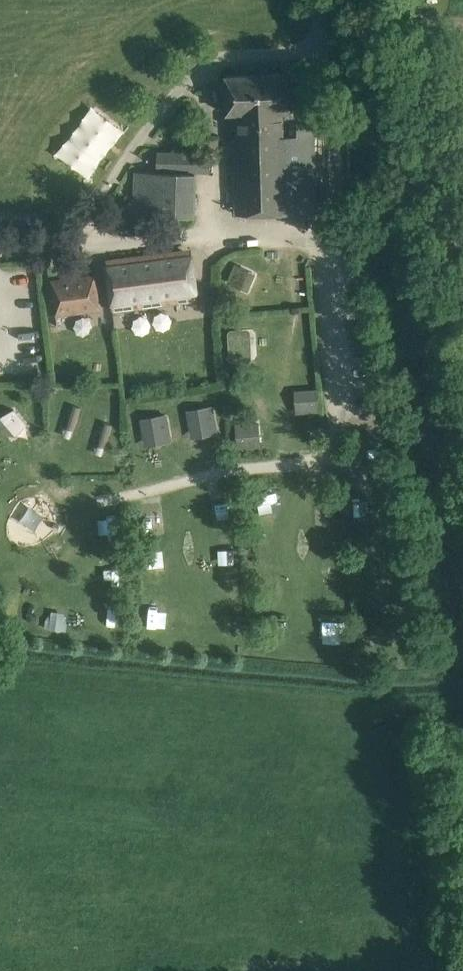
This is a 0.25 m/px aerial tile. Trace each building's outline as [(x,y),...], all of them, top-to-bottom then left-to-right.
[(293,110),(292,93),(291,73),(226,75),(227,112),(237,111),(238,136),(234,136),(236,213),(256,212),(316,213),(314,126),(290,127),(290,134),(283,135),(284,110),(293,110)] [(106,115),(83,167),(99,174),(122,122),(106,115)] [(209,171),(209,152),(169,151),(168,170),(209,171)] [(195,172),(159,171),(134,169),(132,213),(158,214),(194,215),(195,172)] [(193,266),(185,267),(183,249),(107,259),(113,306),(150,301),(150,304),(197,298),(193,266)] [(225,281),(246,289),(254,268),(232,260),(225,281)] [(57,313),(99,308),(95,275),(52,280),(57,313)] [(228,337),(229,354),(250,353),(249,336),(228,337)] [(293,388),(295,412),(318,411),(316,387),(293,388)] [(73,404),(65,427),(74,430),(81,407),(73,404)] [(213,404),(186,409),(191,437),(219,432),(213,404)] [(25,427),(15,405),(0,412),(0,427),(4,437),(25,427)] [(167,413),(140,418),(145,446),(172,441),(167,413)] [(259,419),(234,420),(235,442),(259,442),(259,419)] [(103,422),(96,444),(105,447),(112,424),(103,422)] [(261,516),(274,524),(283,511),(269,502),(261,516)] [(372,502),(353,503),(354,519),(373,518),(372,502)] [(97,586),(117,586),(118,562),(98,562),(97,586)] [(319,636),(335,636),(336,619),(320,619),(319,636)]
